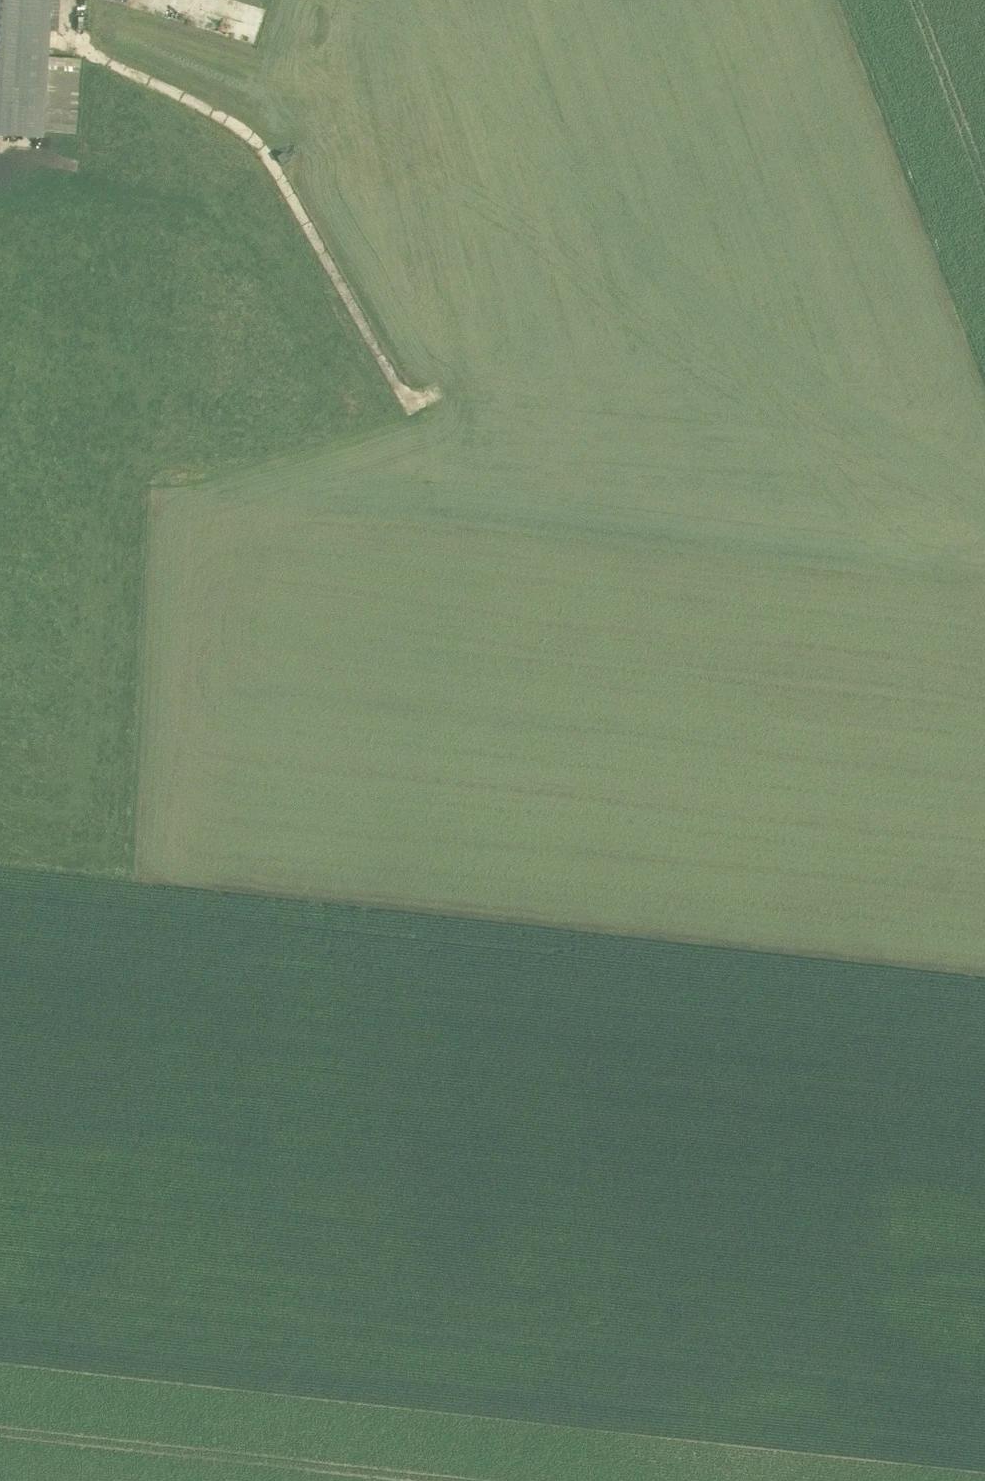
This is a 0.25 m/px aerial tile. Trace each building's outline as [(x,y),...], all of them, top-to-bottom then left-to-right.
[(49,46),(51,0),(0,0),(0,135),(43,138),(49,46)] [(182,19),(188,0),(115,0),(182,19)]
